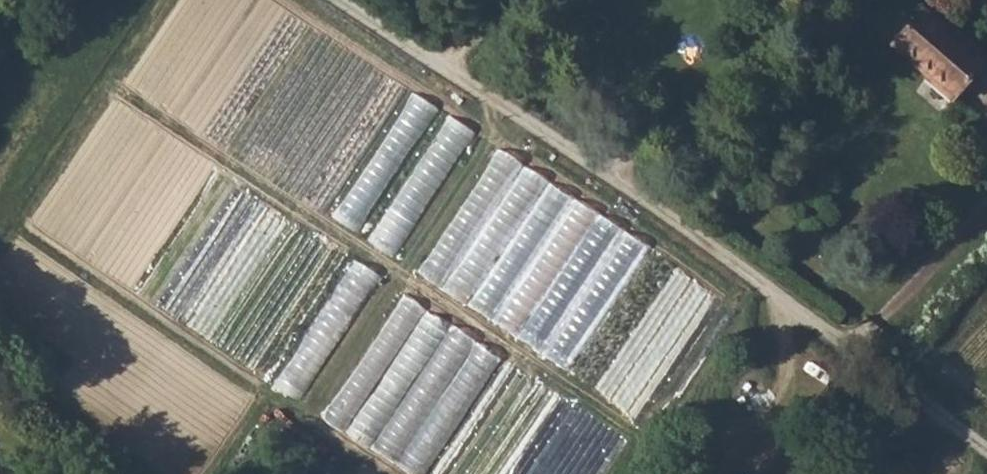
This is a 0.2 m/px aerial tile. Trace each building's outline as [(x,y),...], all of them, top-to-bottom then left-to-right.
[(944,58),(910,27),(880,59),(940,113),(974,77),(948,54),(944,58)] [(362,233),(437,103),(413,89),(338,219),(362,233)] [(395,256),(478,130),(454,114),(371,240),(395,256)] [(278,181),(323,208),(356,152),(332,138),(327,146),(306,133),(278,181)] [(271,375),(344,246),(249,193),(176,322),(271,375)] [(282,387),(306,400),(377,269),(353,256),(282,387)]
